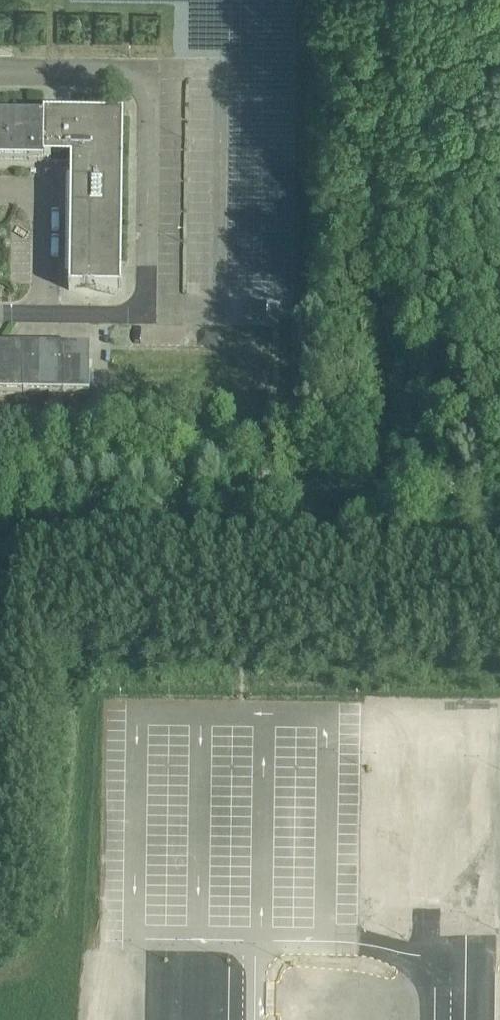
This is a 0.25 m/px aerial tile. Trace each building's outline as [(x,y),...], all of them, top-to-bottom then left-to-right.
[(42,162),(42,160),(70,160),(68,290),(121,291),(123,116),(43,115),(43,119),(0,118),(0,162),(42,162)] [(49,396),(49,408),(45,408),(44,425),(62,426),(63,395),(88,396),(89,350),(0,349),(0,395),(49,396)]
